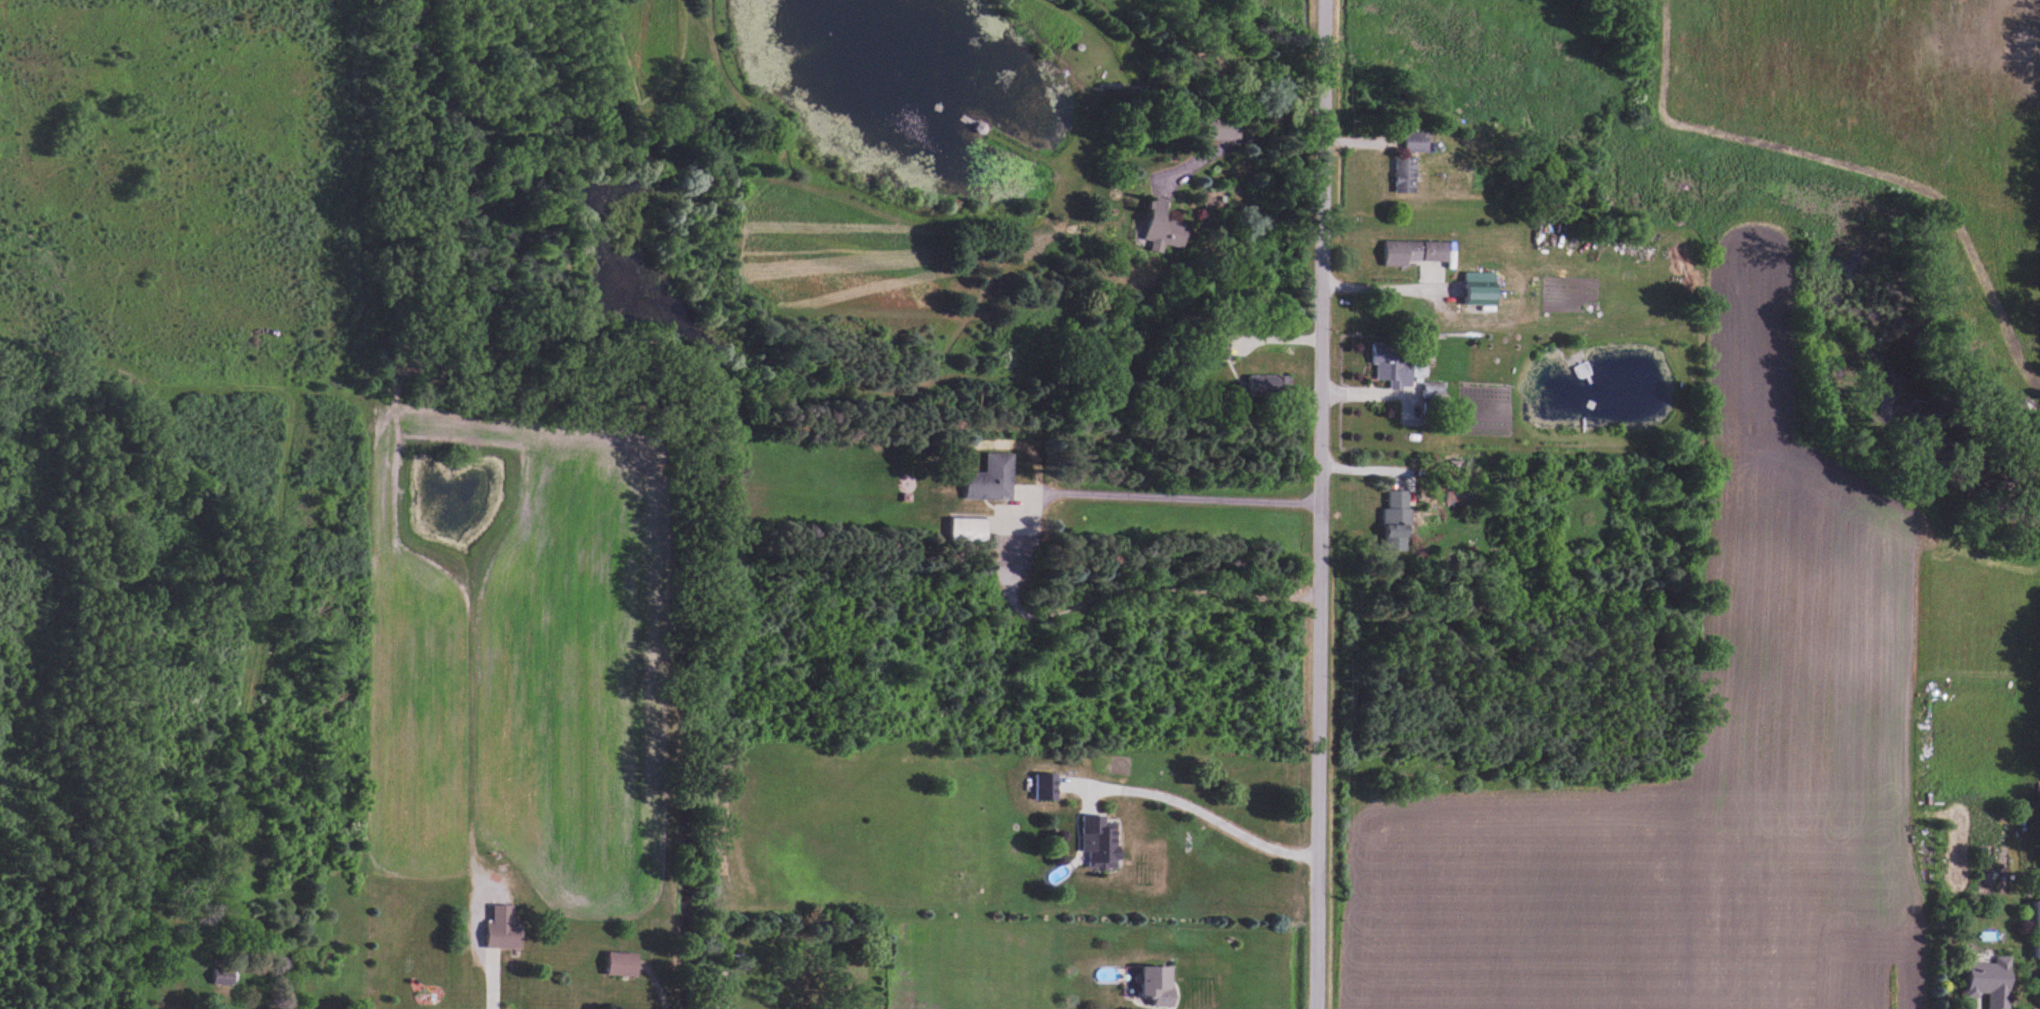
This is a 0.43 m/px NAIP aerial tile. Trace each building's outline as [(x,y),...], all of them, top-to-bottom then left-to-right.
[(1243,139),(1243,117),(1198,117),(1198,139),(1243,139)] [(1429,152),(1429,133),(1406,133),(1406,152),(1429,152)] [(1396,193),(1418,193),(1418,157),(1396,157),(1396,193)] [(1189,246),(1192,223),(1169,220),(1172,199),(1153,197),(1148,241),(1189,246)] [(1385,263),(1450,263),(1450,241),(1385,241),(1385,263)] [(1467,304),(1502,304),(1502,272),(1467,272),(1467,304)] [(1414,388),(1415,343),(1373,343),(1373,363),(1379,363),(1378,380),(1391,380),(1391,388),(1414,388)] [(1291,394),(1291,374),(1250,374),(1250,394),(1291,394)] [(1016,453),(989,452),(988,472),(969,471),(968,499),(1015,500),(1016,453)] [(1390,538),(1412,538),(1412,490),(1390,490),(1390,538)] [(953,538),(989,538),(989,518),(953,518),(953,538)] [(1036,801),(1060,801),(1060,774),(1036,774),(1036,801)] [(1084,853),(1090,853),(1090,868),(1120,867),(1119,817),(1084,817),(1084,853)] [(475,900),(476,919),(468,921),(469,943),(507,944),(506,919),(496,920),(497,901),(475,900)] [(489,923),(489,948),(524,948),(524,923),(489,923)] [(592,950),(617,949),(618,965),(618,971),(591,971),(592,950)] [(640,976),(641,953),(611,951),(610,975),(640,976)] [(1969,961),(1968,995),(1991,996),(1991,1008),(2014,1008),(2015,956),(1998,956),(1998,962),(1969,961)] [(1145,967),(1145,998),(1155,998),(1155,1006),(1176,1006),(1176,967),(1145,967)] [(236,971),(216,971),(216,984),(236,984),(236,971)]
